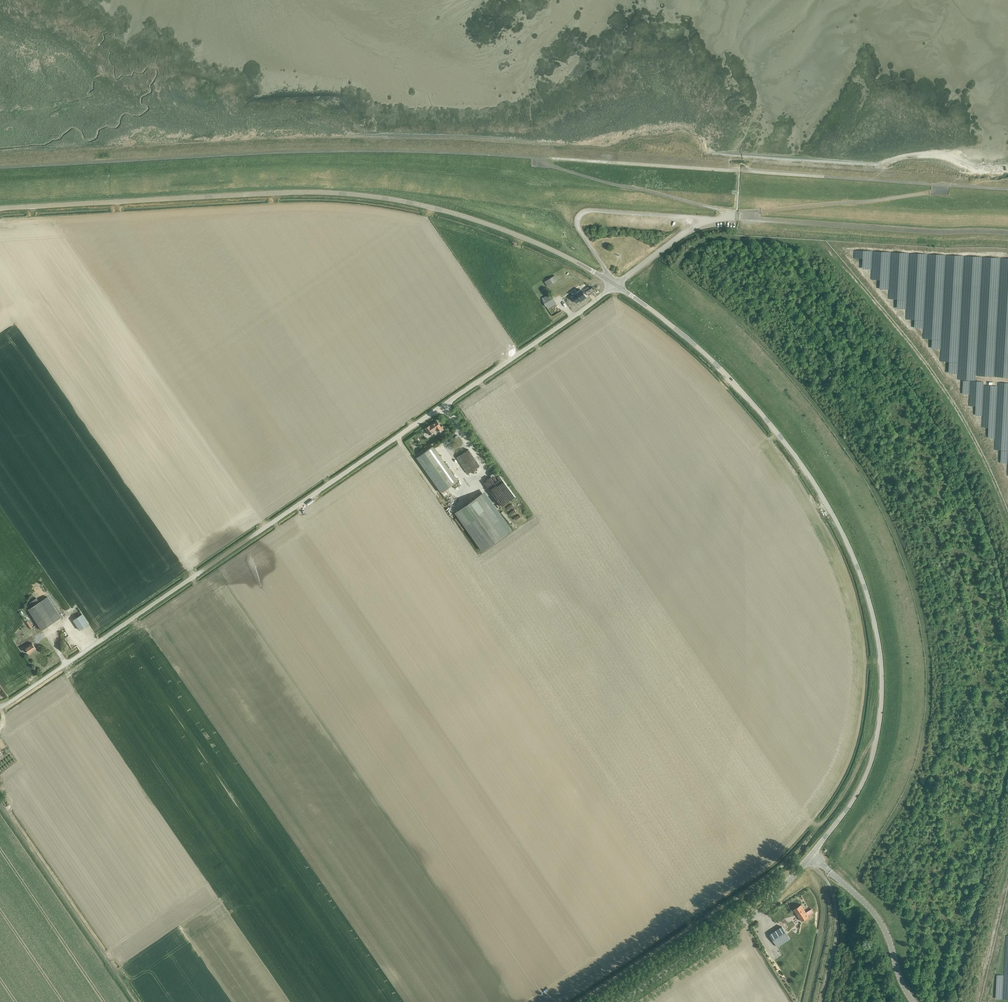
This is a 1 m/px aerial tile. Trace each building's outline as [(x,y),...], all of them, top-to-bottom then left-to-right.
[(555,275),(552,277),(544,282),(547,287),(558,280),(555,275)] [(576,294),(571,297),(576,303),(580,300),(581,301),(586,297),(580,290),(575,293),(576,294)] [(551,295),(542,301),(546,306),(547,308),(553,304),(556,303),(551,295)] [(437,421),(430,426),(429,425),(425,429),(429,435),(434,432),(433,431),(436,429),(437,431),(439,430),(440,432),(445,429),(443,425),(441,426),(437,421)] [(414,455),(441,493),(457,481),(433,446),(425,452),(422,448),(414,455)] [(456,457),(468,474),(479,466),(468,449),(456,457)] [(487,473),(490,481),(496,478),(493,471),(487,473)] [(501,507),(515,498),(505,483),(501,486),(499,483),(492,488),(491,486),(488,487),(501,507)] [(507,532),(481,495),(455,513),(482,550),(507,532)] [(48,597),(40,602),(39,602),(37,598),(29,604),(31,607),(28,609),(42,630),(61,618),(48,597)] [(73,620),(80,630),(89,624),(82,614),(73,620)] [(71,633),(67,635),(72,645),(76,643),(71,633)] [(26,650),(29,654),(36,649),(32,643),(29,645),(28,644),(22,648),(24,651),(26,650)] [(801,905),(794,909),(802,922),(809,917),(808,916),(814,913),(812,909),(806,912),(801,905)] [(782,926),(770,935),(778,947),(790,939),(782,926)]
